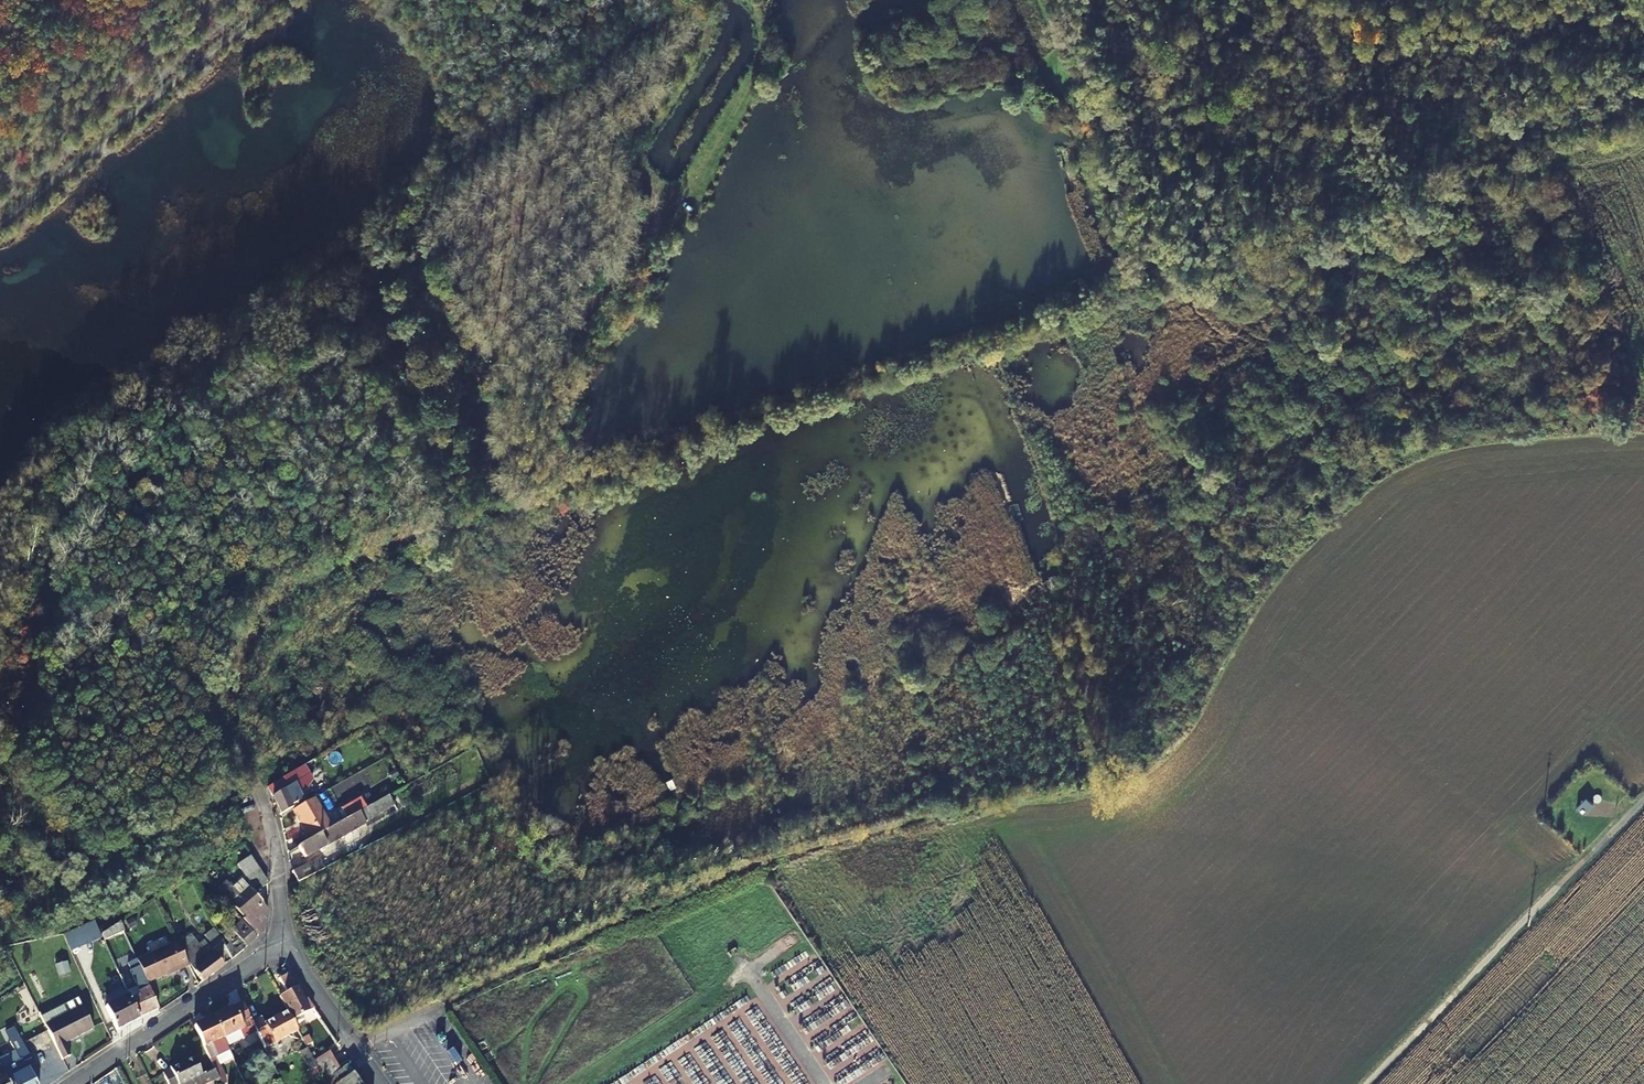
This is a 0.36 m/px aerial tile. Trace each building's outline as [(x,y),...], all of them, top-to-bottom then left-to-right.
[(336,802),(387,778),(380,762),(328,786),(336,802)] [(303,765),(267,786),(272,796),(281,816),(291,811),(310,799),(305,789),(311,779),(303,765)] [(310,799),(291,811),(304,832),(302,834),(306,842),(338,824),(320,793),(310,799)] [(1587,798),(1568,818),(1574,823),(1594,803),(1587,798)] [(306,842),(298,847),(304,858),(357,827),(355,823),(374,812),(370,805),(306,842)] [(248,877),(260,869),(252,856),(239,865),(247,877),(248,877)] [(309,868),(306,863),(291,871),(296,882),(318,871),(314,865),(309,868)] [(269,885),(269,883),(264,876),(260,869),(248,877),(252,884),(254,886),(258,892),(269,885)] [(262,903),(243,880),(233,887),(227,879),(217,886),(223,893),(257,937),(261,933),(265,924),(264,924),(267,916),(268,911),(262,903)] [(230,944),(226,947),(231,959),(244,949),(242,946),(244,945),(246,947),(257,937),(236,912),(221,924),(226,931),(222,935),(230,944)] [(71,950),(101,936),(93,919),(63,933),(71,950)] [(120,922),(101,934),(104,940),(124,932),(120,922)] [(205,935),(214,948),(223,941),(214,928),(205,935)] [(182,940),(180,937),(176,939),(178,942),(187,962),(188,962),(202,981),(223,965),(204,940),(199,944),(191,934),(182,940)] [(178,942),(177,943),(137,961),(140,966),(147,982),(171,971),(172,972),(188,965),(187,962),(178,942)] [(82,948),(72,953),(83,971),(91,966),(82,948)] [(56,963),(58,974),(69,971),(66,961),(56,963)] [(133,990),(125,973),(120,976),(129,994),(139,1017),(159,1007),(147,982),(140,966),(131,971),(139,987),(133,990)] [(299,990),(296,986),(279,995),(287,1011),(291,1020),(312,1008),(305,999),(304,999),(299,990)] [(139,1017),(129,994),(105,1006),(117,1030),(140,1018),(139,1017)] [(239,1031),(243,1038),(256,1032),(251,1022),(242,1002),(212,1017),(223,1038),(239,1031)] [(45,1025),(63,1060),(71,1055),(65,1043),(94,1028),(82,1006),(45,1025)] [(264,1023),(274,1043),(297,1030),(291,1020),(287,1011),(264,1023)] [(264,1023),(261,1016),(251,1022),(256,1032),(265,1048),(274,1043),(264,1023)] [(218,1079),(225,1076),(220,1066),(215,1057),(228,1051),(227,1047),(223,1038),(212,1017),(194,1026),(215,1071),(218,1079)] [(223,1038),(227,1047),(243,1038),(239,1031),(223,1038)] [(312,1043),(307,1035),(302,1038),(306,1046),(312,1043)] [(19,1036),(10,1041),(22,1063),(31,1059),(19,1036)] [(299,1052),(312,1075),(319,1071),(314,1062),(306,1048),(299,1052)] [(215,1057),(220,1066),(233,1059),(228,1051),(215,1057)] [(340,1069),(329,1052),(314,1062),(319,1071),(324,1079),(340,1069)] [(212,1083),(208,1074),(203,1076),(193,1056),(170,1067),(171,1069),(162,1073),(168,1083),(209,1083),(212,1083)] [(16,1063),(2,1069),(10,1083),(38,1083),(29,1067),(21,1071),(16,1063)] [(348,1065),(332,1075),(326,1079),(329,1083),(361,1083),(348,1065)] [(2,1069),(2,1068),(0,1069),(0,1083),(10,1083),(2,1069)] [(208,1074),(212,1083),(218,1079),(215,1071),(208,1074)]
